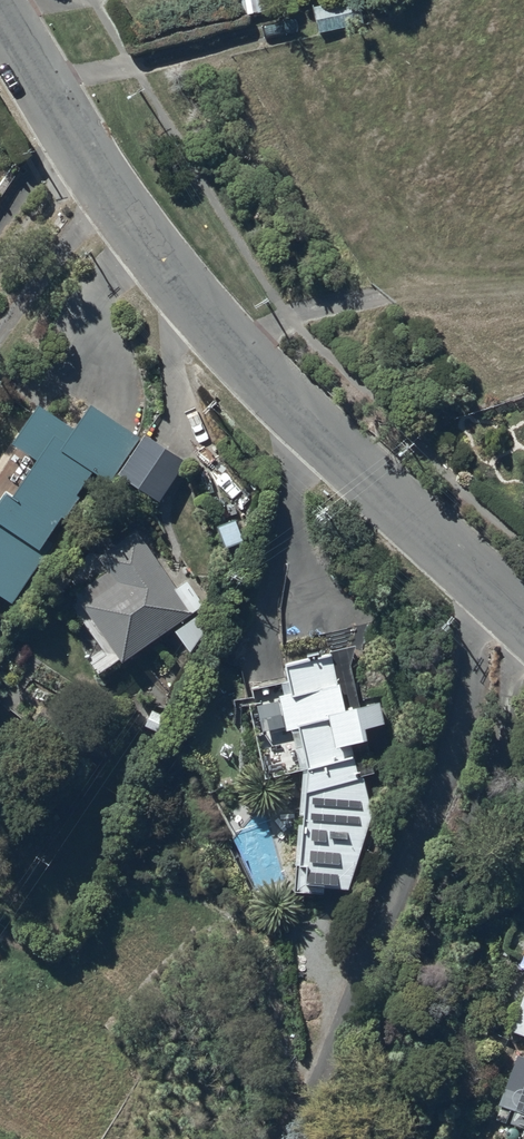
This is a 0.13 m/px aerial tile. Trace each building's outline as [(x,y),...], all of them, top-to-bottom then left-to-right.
[(313,10),(319,36),(364,25),(359,0),(355,0),(313,10)] [(90,409),(74,433),(39,410),(16,446),(38,460),(12,501),(6,494),(1,502),(0,501),(0,594),(16,604),(51,549),(43,544),(93,466),(110,476),(134,437),(90,409)] [(183,462),(144,436),(118,476),(157,502),(183,462)] [(238,521),(217,529),(228,559),(248,551),(238,521)] [(176,591),(137,533),(98,560),(115,586),(87,605),(126,663),(206,608),(188,583),(176,591)] [(215,637),(200,615),(175,633),(190,655),(215,637)] [(346,651),(278,665),(282,680),(246,687),(266,786),(304,778),(297,894),(371,898),(376,819),(368,778),(376,777),(371,750),(394,746),(384,697),(357,702),(346,651)] [(510,1034),(523,1039),(523,995),(510,1034)] [(515,1055),(499,1105),(523,1113),(523,1057),(515,1055)]
